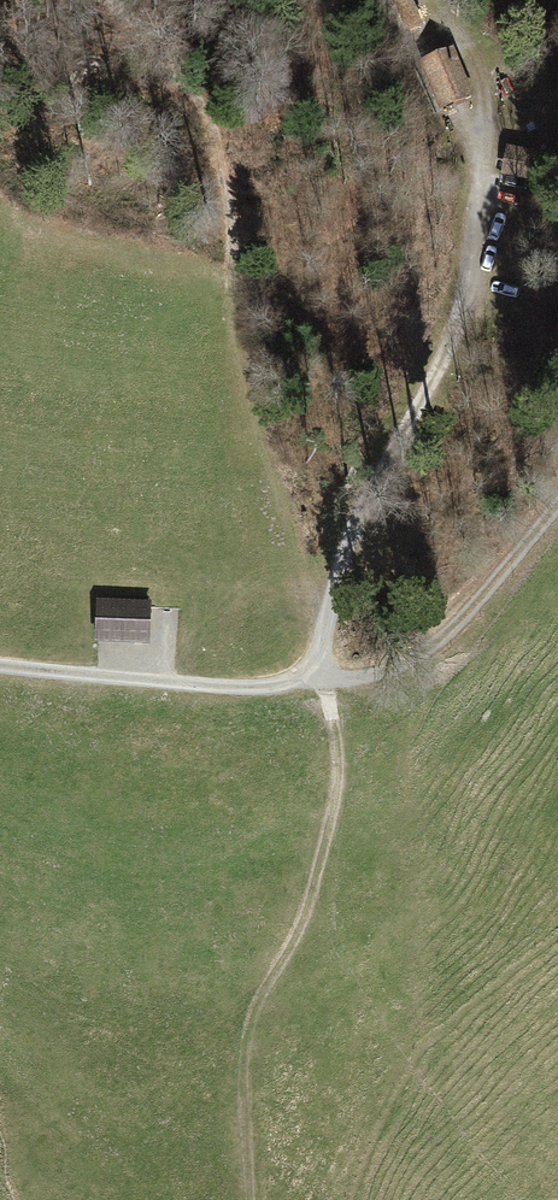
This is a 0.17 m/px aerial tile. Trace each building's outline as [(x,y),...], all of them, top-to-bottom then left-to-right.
[(406,32),(421,25),(411,0),(393,0),(406,32)] [(420,61),(442,109),(475,94),(453,45),(420,61)] [(540,152),(503,143),(495,175),(533,184),(540,152)] [(148,602),(94,601),(93,643),(147,644),(148,602)]
